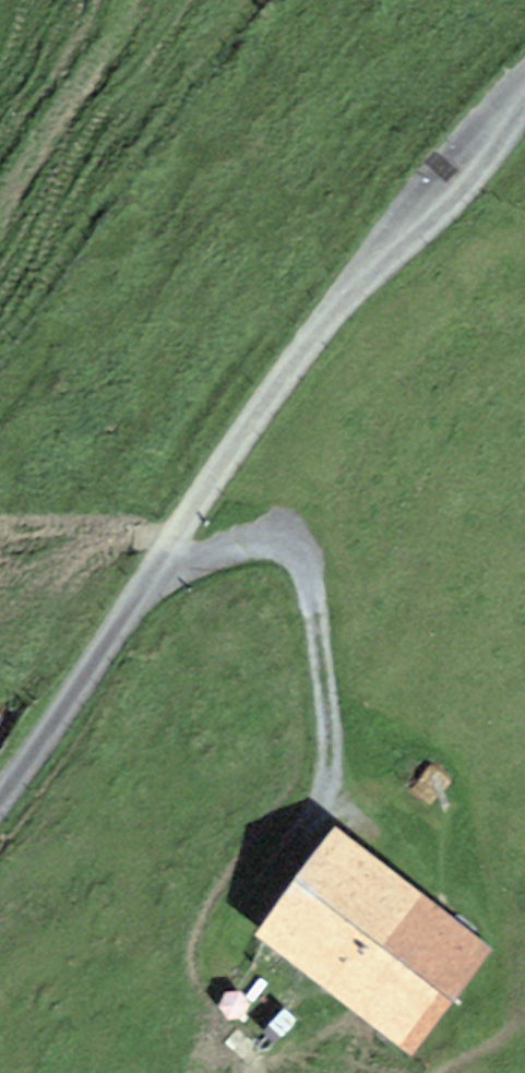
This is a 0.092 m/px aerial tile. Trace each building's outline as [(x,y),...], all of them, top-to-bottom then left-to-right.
[(259,928),(413,1048),(490,950),(336,829),(259,928)]
